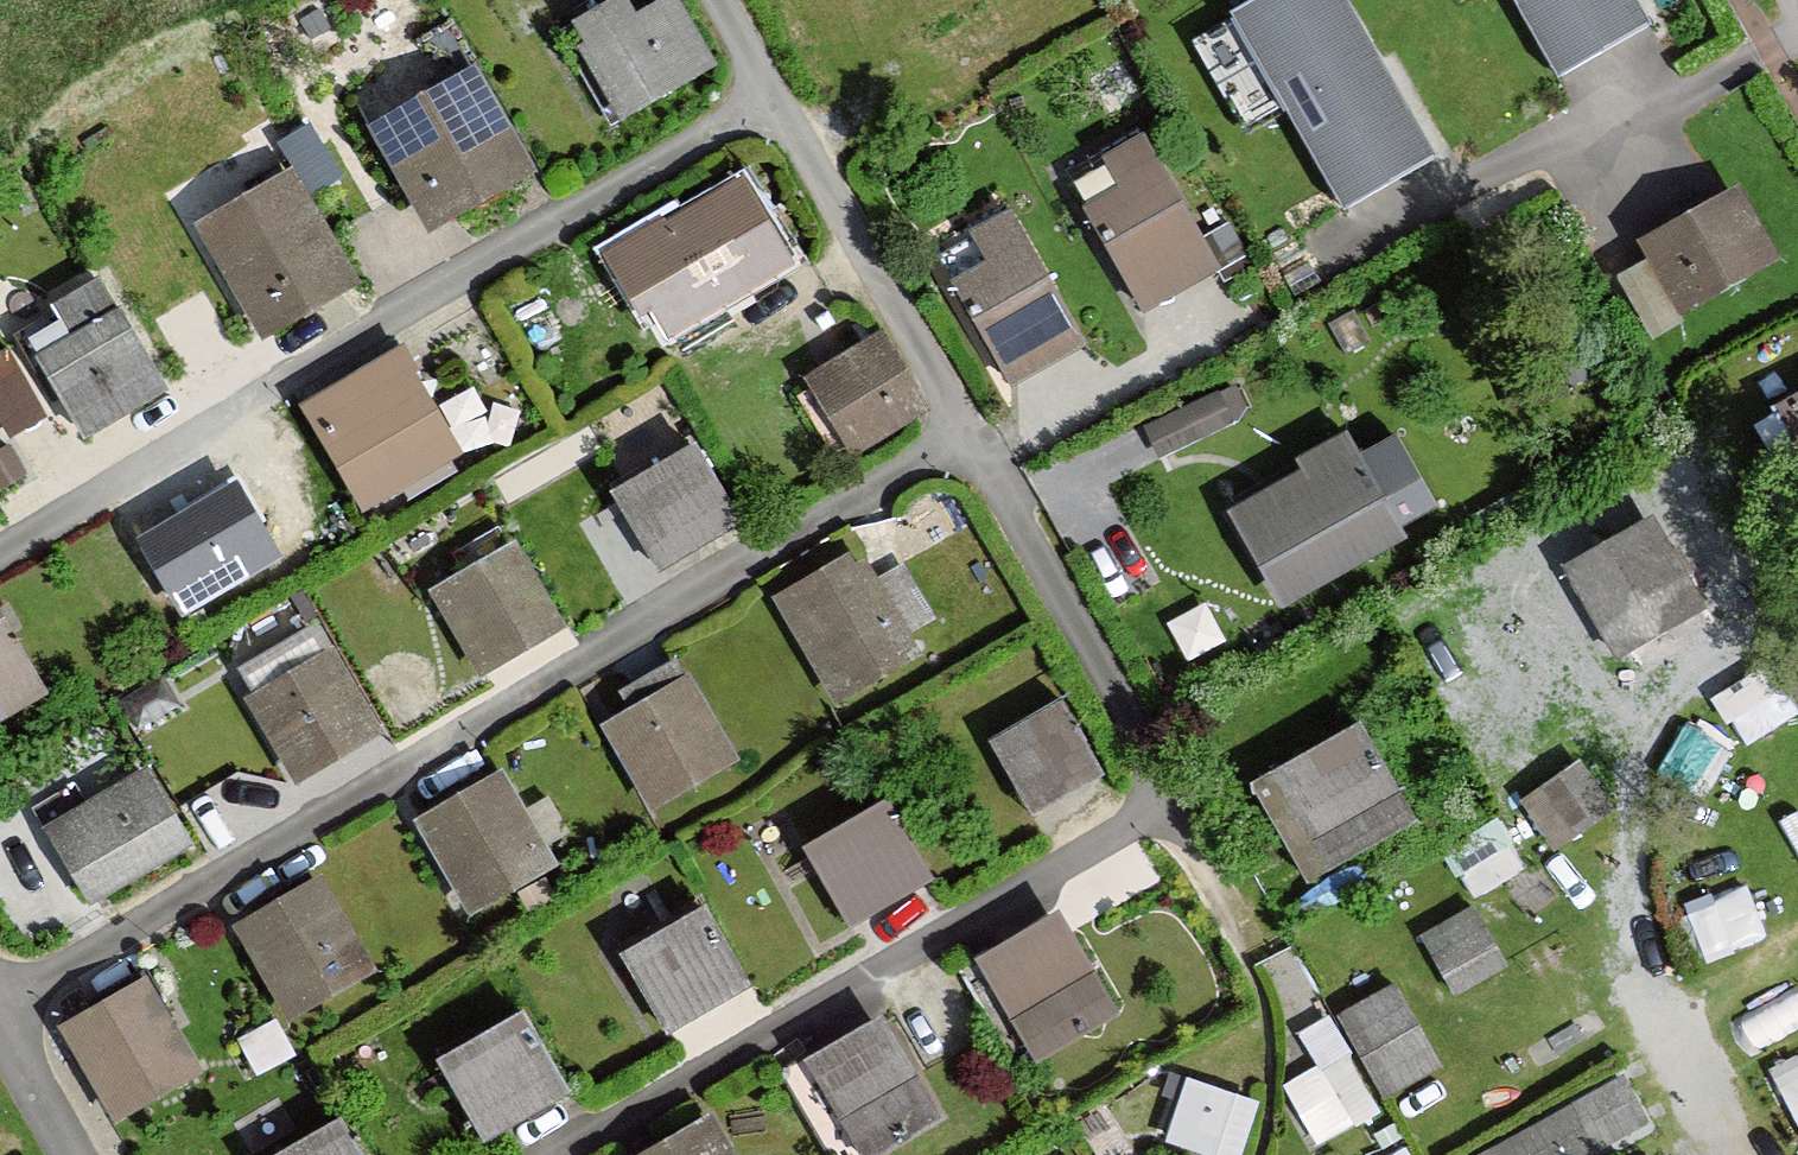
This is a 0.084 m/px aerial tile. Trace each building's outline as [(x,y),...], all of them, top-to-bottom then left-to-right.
[(575,29),(623,112),(709,63),(673,0),(672,0),(635,21),(624,1),(575,29)] [(1237,17),(1346,208),(1435,158),(1345,0),(1266,0),(1237,17)] [(1561,76),(1650,26),(1635,0),(1518,0),(1561,76)] [(474,75),(377,130),(432,223),(528,167),(474,75)] [(1124,192),(1086,215),(1147,312),(1222,266),(1143,138),(1105,161),(1124,192)] [(290,178),(207,227),(267,328),(350,279),(290,178)] [(744,178),(612,255),(643,308),(654,302),(671,330),(792,260),(744,178)] [(1742,188),(1641,247),(1650,262),(1611,285),(1648,348),(1687,325),(1682,317),(1783,258),(1742,188)] [(990,267),(953,289),(1011,386),(1086,342),(1011,215),(973,238),(990,267)] [(78,341),(47,357),(87,429),(160,389),(101,282),(58,306),(78,341)] [(884,340),(815,382),(854,448),(924,407),(884,340)] [(402,356),(311,409),(366,503),(456,451),(402,356)] [(1780,407),(1797,438),(1797,397),(1780,407)] [(1308,472),(1236,512),(1283,596),(1398,533),(1394,525),(1431,504),(1393,437),(1358,457),(1346,435),(1301,460),(1308,472)] [(695,449),(619,492),(660,565),(736,522),(695,449)] [(237,488),(145,542),(185,609),(276,555),(237,488)] [(1652,522),(1571,568),(1618,649),(1698,604),(1652,522)] [(515,543),(437,587),(484,671),(562,627),(515,543)] [(866,566),(789,610),(836,694),(914,650),(866,566)] [(38,690),(0,624),(0,712),(38,690)] [(1797,700),(1797,690),(1773,648),(1718,680),(1746,730),(1797,700)] [(331,651),(254,694),(301,778),(379,735),(331,651)] [(685,678),(608,721),(655,806),(733,762),(685,678)] [(1057,708),(991,747),(1031,814),(1097,774),(1057,708)] [(1361,731),(1262,787),(1310,873),(1410,817),(1361,731)] [(1608,808),(1581,767),(1525,804),(1553,845),(1608,808)] [(147,774),(54,829),(95,897),(188,842),(147,774)] [(502,780),(424,824),(472,908),(549,864),(502,780)] [(885,803),(802,851),(848,929),(931,880),(885,803)] [(1707,942),(1756,930),(1742,877),(1694,889),(1707,942)] [(321,885),(243,929),(290,1013),(368,969),(321,885)] [(710,905),(628,954),(674,1032),(757,983),(710,905)] [(1502,964),(1472,912),(1425,939),(1455,991),(1502,964)] [(1058,919),(984,962),(1038,1053),(1112,1010),(1058,919)] [(145,986),(68,1029),(115,1113),(193,1070),(145,986)] [(1437,1066),(1395,993),(1347,1019),(1389,1093),(1437,1066)] [(1334,999),(1299,1016),(1317,1054),(1288,1068),(1319,1134),(1384,1103),(1334,999)] [(525,1012),(443,1061),(489,1138),(571,1089),(525,1012)] [(884,1023),(813,1063),(865,1153),(936,1113),(884,1023)] [(1785,1049),(1797,1087),(1797,1044),(1785,1049)] [(1240,1150),(1260,1084),(1187,1062),(1167,1128),(1240,1150)] [(1622,1083),(1490,1154),(1586,1154),(1644,1124),(1622,1083)] [(284,1154),(360,1154),(340,1122),(284,1154)] [(659,1154),(732,1154),(712,1123),(659,1154)] [(1412,1132),(1369,1154),(1424,1154),(1412,1132)] [(1082,1145),(1065,1154),(1088,1154),(1082,1145)]
